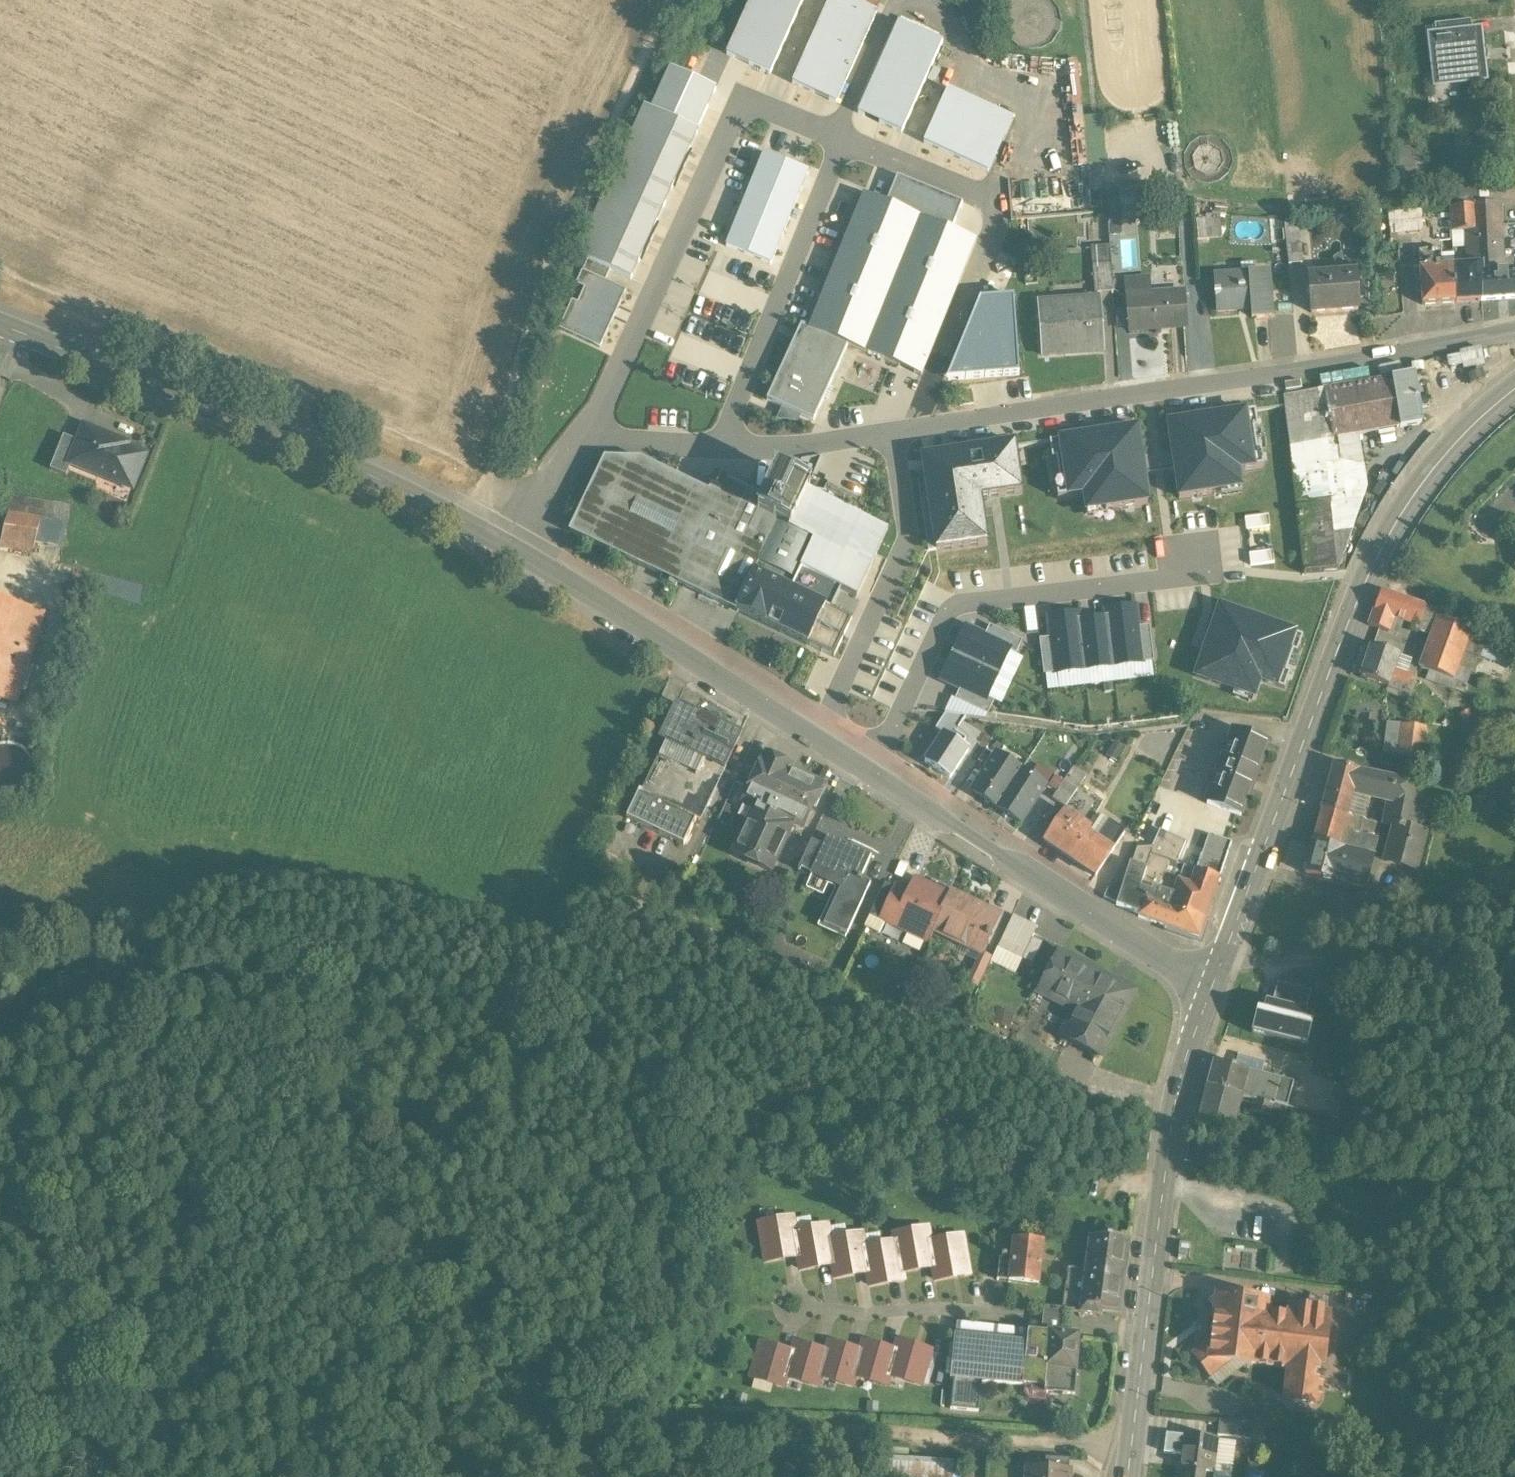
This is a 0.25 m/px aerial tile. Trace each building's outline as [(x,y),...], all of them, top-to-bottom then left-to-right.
[(726,54),(769,74),(803,0),(751,0),(726,54)] [(850,0),(830,0),(793,84),(838,103),(877,12),(850,0)] [(1470,20),(1434,24),(1436,38),(1472,34),(1470,20)] [(942,42),(898,23),(858,114),(902,133),(942,42)] [(1436,38),(1432,38),(1437,82),(1459,80),(1460,84),(1471,83),(1470,79),(1481,77),(1479,60),(1488,60),(1487,49),(1478,50),(1476,33),(1472,34),(1436,38)] [(651,111),(697,132),(717,89),(671,68),(651,111)] [(1011,117),(948,89),(924,142),(987,171),(1011,117)] [(643,108),(577,256),(587,261),(610,271),(630,280),(697,132),(651,111),(643,108)] [(808,172),(764,154),(726,247),(771,264),(808,172)] [(896,180),(886,204),(950,230),(960,206),(896,180)] [(1142,182),(1104,186),(1108,230),(1146,227),(1142,182)] [(1470,205),(1470,184),(1449,184),(1450,207),(1470,205)] [(864,195),(809,330),(848,345),(921,376),(976,241),(950,230),(886,204),(864,195)] [(1500,203),(1475,205),(1477,230),(1477,239),(1495,238),(1502,237),(1500,203)] [(1450,207),(1451,232),(1464,231),(1477,230),(1475,205),(1470,205),(1450,207)] [(1421,209),(1389,212),(1390,233),(1419,231),(1423,227),(1421,209)] [(1220,217),(1208,218),(1209,237),(1222,236),(1220,217)] [(1208,218),(1196,218),(1198,238),(1209,237),(1208,218)] [(1477,230),(1464,231),(1467,263),(1454,264),(1456,301),(1481,299),(1478,250),(1477,239),(1477,230)] [(1495,238),(1477,239),(1478,250),(1496,249),(1495,238)] [(1442,247),(1419,249),(1420,269),(1418,270),(1419,277),(1421,277),(1422,302),(1456,301),(1454,264),(1443,265),(1442,247)] [(1478,250),(1481,299),(1514,296),(1514,275),(1506,276),(1506,271),(1498,271),(1496,249),(1478,250)] [(610,271),(587,261),(582,271),(605,281),(610,271)] [(1241,272),(1216,274),(1217,289),(1215,289),(1215,294),(1217,294),(1218,310),(1237,309),(1237,304),(1253,303),(1254,315),(1273,314),(1270,270),(1254,271),(1253,262),(1241,263),(1241,272)] [(1111,264),(1092,265),(1094,292),(1113,291),(1111,264)] [(605,281),(582,271),(575,285),(584,288),(577,303),(573,301),(561,328),(601,346),(626,291),(605,281)] [(1356,272),(1310,276),(1313,311),(1358,307),(1356,272)] [(1184,293),(1126,297),(1129,329),(1157,327),(1157,324),(1186,322),(1184,293)] [(1019,373),(1013,296),(980,299),(948,379),(1019,373)] [(1099,298),(1038,302),(1041,354),(1064,352),(1064,347),(1091,345),(1090,320),(1100,320),(1099,298)] [(802,328),(768,400),(814,419),(848,345),(809,330),(802,328)] [(1475,358),(1463,366),(1453,375),(1452,378),(1455,379),(1469,374),(1480,368),(1491,357),(1492,354),(1489,353),(1475,358)] [(1414,372),(1385,376),(1389,401),(1418,397),(1414,372)] [(1385,376),(1284,392),(1305,568),(1339,565),(1367,485),(1364,464),(1341,458),(1337,435),(1393,426),(1389,401),(1385,376)] [(1418,397),(1389,401),(1393,426),(1422,421),(1418,397)] [(1256,408),(1168,422),(1179,494),(1241,485),(1239,467),(1248,466),(1264,463),(1256,408)] [(127,439),(83,422),(78,436),(69,459),(70,459),(132,484),(145,450),(126,443),(127,439)] [(1087,508),(1147,499),(1136,426),(1050,439),(1058,494),(1084,490),(1087,508)] [(63,430),(50,464),(66,470),(70,459),(69,459),(78,436),(63,430)] [(1015,443),(923,457),(936,547),(985,540),(979,495),(1021,488),(1015,443)] [(748,489),(726,478),(726,479),(721,489),(711,484),(708,483),(705,489),(638,457),(604,456),(569,530),(662,573),(660,577),(675,584),(676,580),(700,591),(748,489)] [(763,496),(757,509),(766,513),(777,518),(789,524),(806,489),(809,490),(811,486),(776,469),(763,496)] [(726,479),(715,474),(711,484),(721,489),(726,479)] [(763,496),(748,489),(700,591),(721,601),(749,540),(752,542),(757,532),(761,524),(766,513),(757,509),(763,496)] [(789,524),(777,518),(772,530),(768,537),(761,552),(745,587),(734,582),(725,602),(808,640),(825,603),(825,602),(831,590),(854,600),(888,528),(809,490),(806,489),(789,524)] [(69,500),(43,495),(10,491),(7,507),(0,535),(0,538),(19,540),(33,542),(35,536),(60,539),(65,519),(69,500)] [(777,518),(766,513),(761,524),(772,530),(777,518)] [(772,530),(761,524),(757,532),(768,537),(772,530)] [(752,542),(750,546),(761,552),(768,537),(757,532),(752,542)] [(1427,602),(1382,586),(1370,618),(1389,626),(1395,610),(1414,617),(1420,619),(1427,602)] [(0,590),(0,638),(13,594),(0,590)] [(0,638),(0,691),(19,697),(47,604),(13,594),(0,638)] [(1221,601),(1195,671),(1254,692),(1260,675),(1284,684),(1303,630),(1221,601)] [(825,603),(808,640),(834,653),(852,615),(825,603)] [(1108,606),(1108,613),(1114,662),(1142,659),(1138,622),(1135,603),(1108,606)] [(1056,668),(1085,665),(1079,616),(1078,609),(1049,612),(1052,634),(1056,668)] [(1108,613),(1079,616),(1085,665),(1114,662),(1108,613)] [(1473,625),(1439,613),(1426,647),(1460,659),(1473,625)] [(1150,621),(1138,622),(1142,659),(1154,657),(1150,621)] [(990,622),(985,632),(1010,644),(1009,647),(1017,650),(1023,637),(990,622)] [(1009,647),(1010,644),(985,632),(966,624),(954,650),(998,670),(1009,647)] [(1044,670),(1056,668),(1052,634),(1040,635),(1044,670)] [(1399,650),(1371,641),(1361,671),(1407,687),(1411,675),(1408,673),(1409,669),(1394,664),(1399,650)] [(1460,659),(1426,647),(1421,662),(1455,673),(1460,659)] [(987,694),(998,670),(954,650),(942,676),(961,685),(986,696),(987,694)] [(986,696),(961,685),(956,696),(988,710),(995,697),(987,694),(986,696)] [(739,731),(675,701),(659,736),(667,740),(645,788),(681,806),(705,757),(723,766),(739,731)] [(964,713),(945,710),(936,724),(943,728),(925,756),(951,773),(969,745),(961,740),(965,734),(955,727),(964,713)] [(1426,722),(1390,717),(1386,747),(1422,751),(1426,722)] [(1267,738),(1234,725),(1207,797),(1241,809),(1251,781),(1252,781),(1253,780),(1252,780),(1254,774),(1255,774),(1254,773),(1256,768),(1257,768),(1258,767),(1257,766),(1267,738)] [(997,749),(973,786),(997,802),(1021,765),(997,749)] [(791,762),(765,750),(765,752),(753,778),(752,779),(753,779),(745,796),(757,802),(752,813),(750,812),(733,849),(770,866),(788,830),(786,829),(791,818),(802,822),(808,811),(809,810),(808,809),(821,782),(822,781),(789,766),(791,762)] [(705,757),(681,806),(697,813),(700,815),(723,766),(705,757)] [(1358,765),(1334,760),(1322,803),(1348,809),(1354,785),(1382,790),(1386,772),(1358,766),(1358,765)] [(1073,761),(1053,792),(1066,800),(1086,770),(1073,761)] [(1021,765),(997,802),(1022,818),(1045,782),(1021,765)] [(1417,778),(1386,772),(1382,790),(1391,791),(1414,795),(1417,778)] [(627,814),(683,841),(697,813),(681,806),(645,788),(640,786),(627,814)] [(1414,795),(1391,791),(1388,817),(1414,822),(1416,801),(1414,801),(1414,795)] [(1348,809),(1322,803),(1314,835),(1375,851),(1380,831),(1345,822),(1348,809)] [(1091,824),(1065,806),(1045,836),(1071,854),(1089,827),(1091,824)] [(1089,827),(1071,854),(1096,869),(1125,824),(1109,813),(1096,832),(1089,827)] [(1414,822),(1388,817),(1383,848),(1411,852),(1414,822)] [(1428,825),(1414,822),(1411,852),(1426,854),(1428,825)] [(1186,833),(1160,824),(1153,840),(1151,846),(1169,852),(1177,855),(1186,833)] [(1211,827),(1202,846),(1203,846),(1198,862),(1220,870),(1232,834),(1211,827)] [(871,851),(828,832),(824,841),(812,867),(814,868),(815,866),(842,878),(825,918),(848,928),(870,878),(862,875),(863,873),(862,872),(871,851)] [(1375,851),(1314,835),(1309,852),(1307,851),(1304,860),(1307,861),(1306,866),(1367,882),(1375,851)] [(812,836),(800,862),(812,867),(824,841),(812,836)] [(1205,914),(1166,900),(1169,892),(1139,881),(1151,846),(1153,840),(1139,839),(1134,856),(1132,855),(1126,873),(1119,896),(1118,899),(1140,907),(1139,908),(1167,918),(1168,921),(1176,924),(1179,922),(1186,925),(1187,928),(1194,931),(1196,929),(1200,930),(1201,926),(1203,927),(1207,918),(1205,916),(1205,914)] [(1198,862),(1185,858),(1180,872),(1164,867),(1169,852),(1151,846),(1139,881),(1169,892),(1166,900),(1205,914),(1220,870),(1198,862)] [(1114,871),(1105,890),(1119,896),(1126,873),(1114,871)] [(950,891),(916,875),(909,890),(896,884),(886,905),(890,907),(910,916),(906,926),(929,937),(934,926),(950,891)] [(885,879),(870,912),(885,919),(890,907),(886,905),(896,884),(885,879)] [(950,891),(934,926),(980,947),(981,946),(983,947),(994,923),(983,918),(989,904),(952,887),(950,891)] [(910,916),(890,907),(885,919),(905,928),(906,926),(910,916)] [(1013,910),(998,942),(1004,945),(1022,953),(1033,932),(1038,921),(1013,910)] [(885,919),(870,912),(865,922),(880,929),(885,919)] [(1033,932),(1022,953),(1033,958),(1043,937),(1033,932)] [(998,942),(993,954),(998,956),(1004,945),(998,942)] [(1022,953),(1004,945),(998,956),(993,954),(991,957),(1015,968),(1022,953)] [(980,947),(967,977),(979,982),(993,952),(983,947),(981,946),(980,947)] [(1108,977),(1058,951),(1041,984),(1081,1004),(1066,1034),(1099,1051),(1123,1003),(1112,998),(1115,992),(1103,985),(1108,977)] [(1275,996),(1308,1004),(1313,985),(1280,976),(1275,996)] [(1257,1009),(1253,1026),(1309,1040),(1313,1022),(1304,1020),(1308,1004),(1275,996),(1267,994),(1263,1010),(1257,1009)] [(1248,1062),(1216,1054),(1209,1078),(1241,1087),(1248,1062)] [(1262,1065),(1248,1062),(1241,1087),(1241,1088),(1254,1091),(1262,1065)] [(1295,1074),(1262,1065),(1254,1091),(1276,1096),(1276,1095),(1288,1098),(1295,1074)] [(1241,1087),(1209,1078),(1198,1119),(1230,1127),(1236,1107),(1241,1088),(1241,1087)] [(1287,1121),(1236,1107),(1230,1127),(1264,1136),(1282,1140),(1287,1121)] [(792,1211),(759,1216),(766,1254),(799,1248),(795,1224),(792,1211)] [(827,1219),(795,1224),(799,1248),(801,1262),(834,1256),(829,1232),(827,1219)] [(927,1221),(895,1227),(896,1235),(902,1264),(934,1258),(930,1235),(927,1221)] [(862,1227),(829,1232),(834,1256),(836,1270),(868,1264),(864,1240),(862,1227)] [(963,1229),(930,1235),(934,1258),(937,1272),(970,1266),(963,1229)] [(1087,1263),(1068,1261),(1063,1304),(1099,1309),(1100,1301),(1118,1303),(1128,1232),(1091,1230),(1087,1263)] [(1044,1234),(1014,1231),(1012,1252),(1009,1274),(1009,1275),(1039,1278),(1044,1234)] [(896,1235),(864,1240),(868,1264),(871,1278),(903,1272),(902,1264),(896,1235)] [(1191,1238),(1181,1236),(1179,1250),(1190,1252),(1191,1238)] [(1009,1249),(1002,1248),(1001,1250),(1000,1250),(998,1272),(1009,1274),(1012,1252),(1008,1251),(1009,1249)] [(1273,1298),(1219,1291),(1214,1334),(1211,1353),(1230,1355),(1291,1363),(1288,1390),(1294,1397),(1312,1399),(1318,1394),(1319,1385),(1314,1379),(1317,1359),(1322,1360),(1328,1307),(1292,1303),(1291,1313),(1271,1311),(1273,1298)] [(1374,1322),(1375,1305),(1364,1304),(1363,1321),(1374,1322)] [(1078,1329),(1029,1324),(1027,1337),(1023,1378),(1025,1378),(1024,1386),(1029,1392),(1046,1395),(1047,1387),(1047,1388),(1047,1386),(1076,1388),(1077,1363),(1076,1363),(1078,1329)] [(1027,1337),(972,1331),(971,1334),(955,1332),(954,1333),(951,1371),(954,1371),(951,1402),(979,1405),(982,1374),(1023,1378),(1027,1337)] [(931,1343),(899,1334),(896,1344),(889,1368),(921,1378),(931,1343)] [(1230,1355),(1211,1353),(1214,1334),(1195,1347),(1212,1369),(1230,1355)] [(862,1344),(830,1335),(827,1345),(820,1369),(852,1378),(855,1369),(862,1344)] [(896,1344),(865,1335),(862,1344),(855,1369),(886,1378),(889,1368),(896,1344)] [(793,1345),(761,1336),(751,1370),(783,1379),(786,1370),(793,1345)] [(827,1345),(796,1336),(793,1345),(786,1370),(818,1379),(820,1369),(827,1345)] [(1242,1397),(1229,1396),(1228,1408),(1240,1410),(1242,1397)] [(1257,1415),(1219,1413),(1218,1428),(1253,1432),(1257,1415)] [(1295,1427),(1276,1423),(1273,1435),(1293,1440),(1295,1427)] [(1181,1430),(1176,1476),(1204,1476),(1205,1468),(1213,1469),(1217,1434),(1181,1430)] [(1070,1453),(1046,1451),(1046,1463),(1070,1465),(1070,1453)] [(885,1455),(884,1476),(953,1476),(954,1459),(885,1455)] [(1028,1462),(1027,1476),(1070,1476),(1070,1465),(1046,1463),(1028,1462)]
